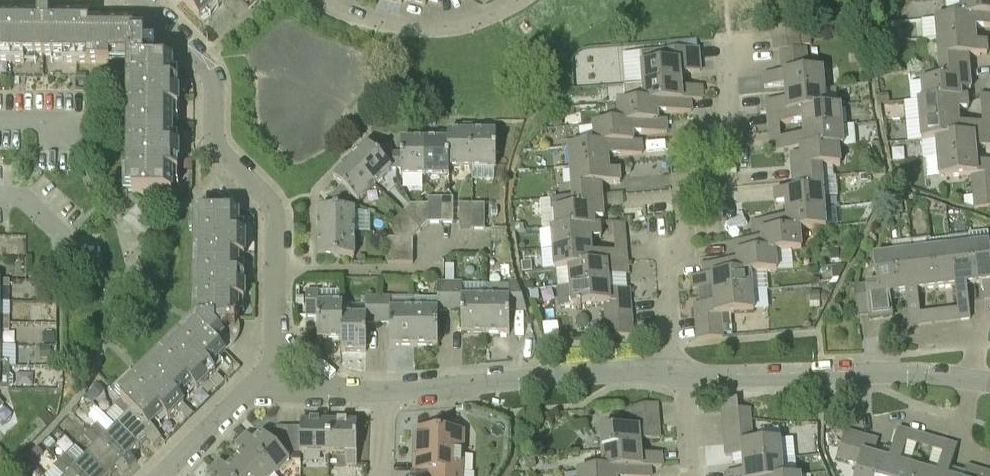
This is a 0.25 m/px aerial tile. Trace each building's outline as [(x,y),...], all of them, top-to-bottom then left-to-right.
[(199,18),(214,4),(218,9),(227,0),(182,0),(199,18)] [(960,17),(989,15),(989,0),(959,0),(960,17)] [(89,64),(89,24),(89,18),(50,18),(50,8),(38,8),(38,18),(11,18),(11,64),(24,64),(24,57),(63,57),(63,64),(89,64)] [(936,40),(975,37),(974,29),(989,28),(989,15),(960,17),(934,19),(936,40)] [(11,64),(11,18),(0,18),(0,64),(11,64)] [(89,24),(89,64),(110,64),(110,58),(133,58),(132,195),(172,195),(172,174),(178,174),(178,148),(172,148),(172,110),(179,110),(179,83),(172,83),(172,63),(145,63),(145,35),(134,35),(134,24),(89,24)] [(773,40),(801,38),(801,27),(772,29),(773,40)] [(809,35),(801,36),(801,38),(801,47),(810,46),(809,35)] [(925,72),(969,68),(968,57),(987,56),(986,43),(976,44),(975,37),(936,40),(926,41),(926,48),(929,48),(930,59),(928,70),(925,70),(925,72)] [(774,52),(780,51),(802,49),(802,48),(801,38),(773,40),(774,52)] [(780,51),(781,62),(808,60),(807,48),(802,48),(802,49),(780,51)] [(640,64),(642,84),(642,85),(681,82),(680,74),(700,73),(698,49),(641,54),(641,64),(640,64)] [(786,93),(826,90),(824,69),(809,70),(808,60),(781,62),(782,73),(764,75),(765,88),(785,86),(786,93)] [(920,81),(922,101),(961,98),(961,92),(971,91),(969,68),(925,72),(926,81),(920,81)] [(77,74),(77,83),(86,83),(86,74),(77,74)] [(644,103),(644,104),(691,100),(691,101),(703,100),(702,87),(682,89),(681,82),(642,85),(642,84),(624,86),(626,103),(626,105),(644,103)] [(767,114),(827,109),(827,108),(826,90),(786,93),(786,100),(766,102),(767,114)] [(980,96),(981,117),(989,116),(989,95),(980,96)] [(961,98),(922,101),(917,101),(919,122),(958,119),(958,111),(968,110),(967,98),(961,98)] [(617,104),(618,123),(658,121),(657,115),(691,112),(691,101),(691,100),(644,104),(644,103),(626,105),(626,103),(617,104)] [(803,130),(855,126),(855,125),(843,126),(841,107),(827,108),(827,109),(767,114),(769,133),(782,132),(782,125),(803,123),(803,130)] [(935,141),(989,135),(989,116),(981,117),(982,124),(959,126),(958,119),(919,122),(921,142),(935,141)] [(563,126),(562,117),(552,118),(554,128),(563,126)] [(666,120),(658,121),(618,123),(592,125),(594,145),(594,147),(633,143),(633,142),(633,136),(667,133),(666,120)] [(450,169),(472,169),(473,134),(473,126),(463,126),(463,134),(449,133),(449,169),(449,177),(450,177),(450,169)] [(472,169),(496,169),(496,126),(486,126),(486,134),(473,134),(472,169)] [(800,151),(840,147),(856,146),(855,126),(803,130),(804,137),(783,139),(782,132),(769,133),(771,153),(800,151)] [(426,177),(449,177),(449,169),(449,133),(448,133),(448,134),(439,134),(439,141),(425,141),(426,177)] [(935,141),(937,160),(976,156),(975,148),(989,147),(989,135),(935,141)] [(401,177),(426,177),(425,141),(401,141),(401,177)] [(567,147),(569,168),(608,165),(608,158),(642,155),(641,142),(633,142),(633,143),(594,147),(594,145),(575,147),(567,147)] [(376,187),(393,170),(367,144),(350,161),(376,187)] [(793,181),(824,179),(823,167),(842,166),(840,147),(800,151),(801,157),(790,158),(793,181)] [(989,185),(989,162),(976,163),(976,156),(937,160),(938,178),(971,176),(972,187),(989,185)] [(359,204),(376,187),(350,161),(333,178),(342,187),(331,196),(332,197),(346,203),(346,202),(352,196),(359,204)] [(608,165),(569,168),(571,199),(602,196),(601,186),(620,184),(619,172),(609,172),(608,165)] [(786,212),(826,209),(824,179),(793,181),(793,191),(774,193),(775,206),(785,205),(786,212)] [(973,198),(989,197),(989,185),(972,187),(973,198)] [(550,230),(594,226),(594,220),(604,219),(602,196),(571,199),(541,201),(542,213),(551,212),(552,213),(542,214),(543,229),(550,229),(550,230)] [(319,234),(354,234),(354,210),(346,210),(346,203),(332,197),(332,210),(319,210),(319,234)] [(973,202),(974,207),(974,210),(989,208),(989,197),(973,198),(973,202)] [(429,223),(440,223),(440,198),(429,198),(429,205),(428,224),(429,223)] [(440,198),(440,223),(454,223),(454,198),(440,198)] [(903,213),(902,203),(887,205),(889,220),(900,218),(900,214),(903,213)] [(460,230),(473,230),(473,204),(460,204),(460,230)] [(473,204),(473,230),(485,230),(485,204),(473,204)] [(421,231),(428,224),(429,205),(412,205),(403,213),(421,231)] [(133,241),(151,231),(137,207),(119,217),(133,241)] [(761,234),(801,231),(828,228),(826,209),(786,212),(787,220),(752,223),(753,236),(761,235),(761,234)] [(149,429),(150,428),(164,414),(168,419),(184,403),(180,398),(192,385),(197,390),(215,371),(211,367),(225,353),(217,344),(224,336),(224,320),(238,320),(238,300),(244,300),(244,274),(238,274),(238,256),(245,256),(245,233),(238,233),(238,213),(199,213),(198,325),(197,325),(121,400),(149,429)] [(413,239),(421,231),(403,213),(394,222),(394,238),(413,240),(413,239)] [(625,244),(625,237),(624,224),(613,225),(614,245),(625,244)] [(552,250),(591,247),(591,240),(601,239),(600,226),(594,226),(550,230),(552,250)] [(775,252),(775,253),(803,251),(801,231),(761,234),(761,235),(762,241),(728,244),(729,257),(737,256),(737,255),(775,252)] [(354,234),(319,234),(319,258),(354,258),(354,234)] [(388,251),(413,252),(413,240),(394,238),(388,238),(388,244),(388,251)] [(569,268),(627,263),(625,244),(614,245),(615,253),(592,254),(591,247),(552,250),(554,270),(557,270),(569,269),(569,268)] [(989,300),(989,250),(989,244),(969,247),(974,285),(982,284),(984,300),(989,300)] [(966,286),(974,285),(969,247),(950,249),(955,287),(958,310),(959,321),(971,319),(966,286)] [(832,260),(841,259),(840,248),(831,249),(832,260)] [(935,289),(955,287),(950,249),(931,251),(935,289)] [(413,252),(388,251),(388,264),(413,264),(413,252)] [(917,292),(935,289),(931,251),(912,253),(917,292)] [(750,274),(777,272),(775,253),(775,252),(737,255),(737,256),(737,263),(703,266),(704,277),(704,278),(750,273),(750,274)] [(921,325),(920,315),(917,292),(912,253),(893,256),(898,294),(906,293),(910,327),(921,325)] [(866,285),(869,314),(870,321),(893,318),(890,295),(898,294),(893,256),(874,258),(877,283),(866,285)] [(531,262),(521,263),(522,273),(532,272),(531,262)] [(557,288),(609,284),(608,277),(628,275),(627,263),(569,268),(569,269),(557,270),(558,288),(557,288)] [(838,284),(846,266),(833,267),(833,280),(829,285),(838,284)] [(752,292),(750,274),(750,273),(704,278),(704,277),(692,278),(693,290),(713,289),(714,295),(752,292)] [(8,289),(8,281),(0,281),(0,289),(8,289)] [(414,309),(414,347),(438,347),(438,312),(450,312),(450,282),(438,281),(438,309),(414,309)] [(486,284),(486,335),(510,335),(510,312),(526,312),(516,281),(510,281),(510,285),(486,284)] [(526,291),(533,290),(531,281),(524,283),(526,291)] [(462,335),(486,335),(486,284),(463,284),(463,282),(450,282),(450,312),(462,312),(462,335)] [(606,315),(631,313),(629,290),(609,291),(609,284),(557,288),(559,308),(605,305),(606,315)] [(858,316),(869,314),(866,285),(854,286),(858,316)] [(538,291),(529,292),(530,300),(538,299),(538,291)] [(696,329),(722,326),(721,315),(754,313),(752,292),(714,295),(714,303),(694,305),(696,329)] [(809,303),(819,303),(819,292),(809,292),(809,303)] [(318,340),(342,340),(342,317),(343,317),(343,303),(319,303),(319,293),(306,293),(306,318),(318,318),(318,340)] [(55,296),(37,296),(37,305),(55,305),(55,296)] [(342,340),(342,352),(366,353),(366,324),(378,324),(378,297),(366,297),(366,298),(361,298),(361,310),(366,310),(366,315),(343,315),(343,303),(343,317),(342,317),(342,340)] [(390,346),(414,347),(414,309),(391,309),(391,297),(378,297),(378,324),(390,324),(390,346)] [(296,299),(296,307),(305,307),(305,299),(296,299)] [(842,312),(838,307),(833,306),(829,319),(843,318),(842,312)] [(948,322),(959,321),(958,310),(947,311),(948,322)] [(607,327),(632,325),(631,313),(606,315),(607,327)] [(931,313),(920,315),(921,325),(932,324),(931,313)] [(589,324),(589,319),(585,316),(579,316),(576,320),(577,325),(581,329),(586,328),(589,324)] [(8,325),(8,317),(0,317),(0,325),(8,325)] [(8,346),(8,325),(0,325),(0,346),(8,346)] [(632,325),(607,327),(608,338),(633,336),(632,325)] [(722,326),(696,329),(697,340),(723,338),(722,326)] [(41,334),(42,346),(55,345),(55,333),(41,334)] [(57,347),(39,347),(39,360),(57,359),(57,347)] [(8,368),(8,360),(0,360),(0,368),(8,368)] [(9,390),(13,386),(13,378),(8,374),(8,368),(0,368),(0,390),(9,390)] [(218,372),(208,382),(217,392),(227,381),(218,372)] [(88,395),(94,402),(105,391),(99,385),(88,395)] [(118,427),(140,449),(148,441),(153,447),(161,439),(150,428),(149,429),(121,400),(115,407),(127,418),(118,427)] [(724,412),(738,410),(737,400),(723,401),(724,412)] [(633,418),(658,416),(657,405),(632,407),(633,418)] [(723,423),(751,421),(749,409),(738,410),(724,412),(722,412),(723,423)] [(44,411),(37,418),(45,427),(53,420),(44,411)] [(627,423),(629,416),(624,411),(618,413),(615,419),(620,425),(627,423)] [(602,452),(641,449),(640,441),(660,440),(658,416),(633,418),(634,429),(601,432),(602,452)] [(465,436),(466,436),(466,453),(474,453),(475,435),(476,429),(476,420),(464,419),(464,433),(417,431),(415,471),(431,472),(431,475),(464,475),(465,436)] [(724,435),(752,431),(751,421),(723,423),(724,435)] [(300,455),(329,455),(330,423),(301,422),(301,428),(300,453),(300,455)] [(346,455),(346,466),(357,466),(357,423),(330,423),(329,455),(346,455)] [(90,431),(130,470),(137,463),(131,458),(140,449),(118,427),(109,436),(97,424),(90,431)] [(239,426),(233,433),(241,440),(247,434),(239,426)] [(286,456),(289,454),(289,428),(277,428),(277,434),(270,441),(263,434),(255,442),(247,434),(241,440),(276,475),(291,461),(286,456)] [(289,453),(300,453),(301,428),(289,428),(289,454),(289,453)] [(743,464),(783,460),(781,440),(780,440),(779,429),(752,431),(724,435),(726,457),(742,455),(743,464)] [(900,465),(906,443),(909,433),(898,429),(889,462),(882,460),(877,475),(897,475),(900,465)] [(105,475),(113,475),(117,472),(121,475),(124,475),(130,470),(90,431),(85,436),(97,448),(87,458),(105,475)] [(837,460),(849,463),(857,435),(845,432),(837,460)] [(909,433),(906,443),(917,446),(920,436),(909,433)] [(882,460),(873,458),(878,441),(857,435),(849,463),(859,466),(856,475),(877,475),(882,460)] [(55,443),(50,438),(43,445),(48,450),(55,443)] [(276,475),(241,440),(235,446),(243,454),(236,461),(250,475),(275,475),(276,475)] [(932,450),(943,454),(944,454),(947,443),(935,440),(932,450)] [(937,475),(948,475),(957,446),(947,443),(944,454),(943,454),(936,475),(937,475)] [(74,475),(105,475),(87,458),(75,446),(60,461),(74,475)] [(39,448),(31,455),(27,458),(33,464),(44,453),(39,448)] [(641,449),(602,452),(604,469),(604,471),(650,467),(650,468),(662,467),(661,454),(641,456),(641,449)] [(536,467),(535,459),(525,459),(526,467),(536,467)] [(783,460),(743,464),(744,471),(727,473),(727,475),(785,475),(783,460)] [(60,461),(54,467),(63,475),(74,475),(60,461)] [(236,461),(228,469),(220,461),(214,466),(223,475),(250,475),(236,461)] [(918,471),(900,465),(897,475),(917,475),(918,471)] [(214,466),(208,473),(211,475),(223,475),(214,466)] [(650,468),(650,467),(604,471),(604,469),(577,472),(577,475),(651,475),(650,468)] [(989,475),(989,474),(968,467),(965,475),(989,475)]
